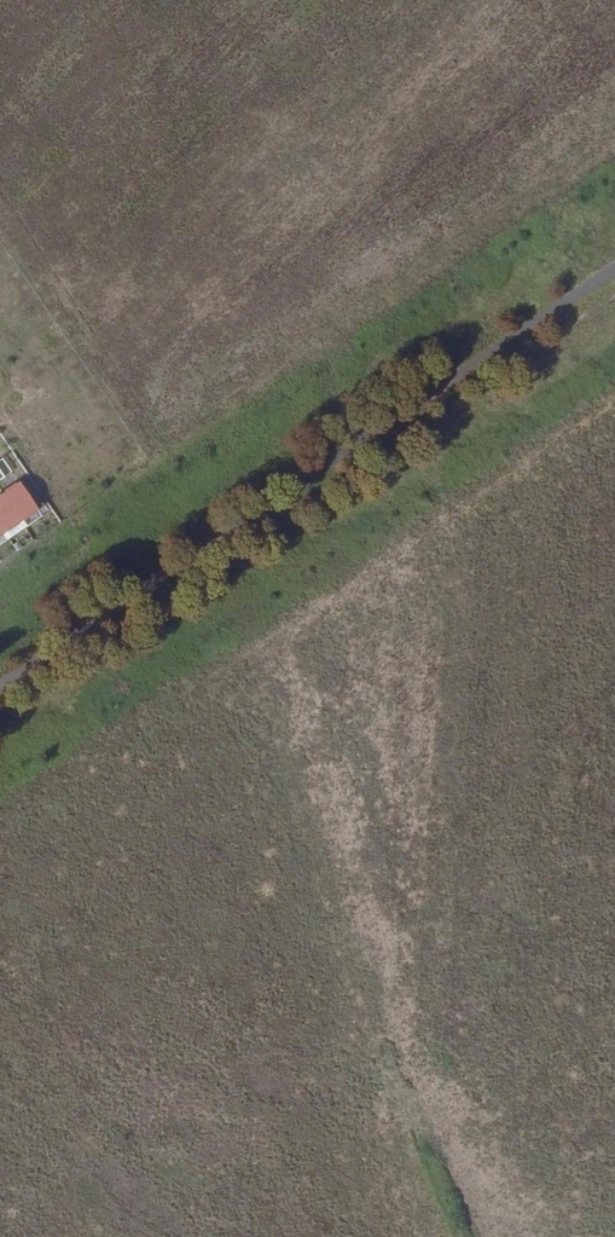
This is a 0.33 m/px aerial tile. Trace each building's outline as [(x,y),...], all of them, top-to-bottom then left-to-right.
[(0,497),(0,534),(38,508),(21,483),(0,497)]
